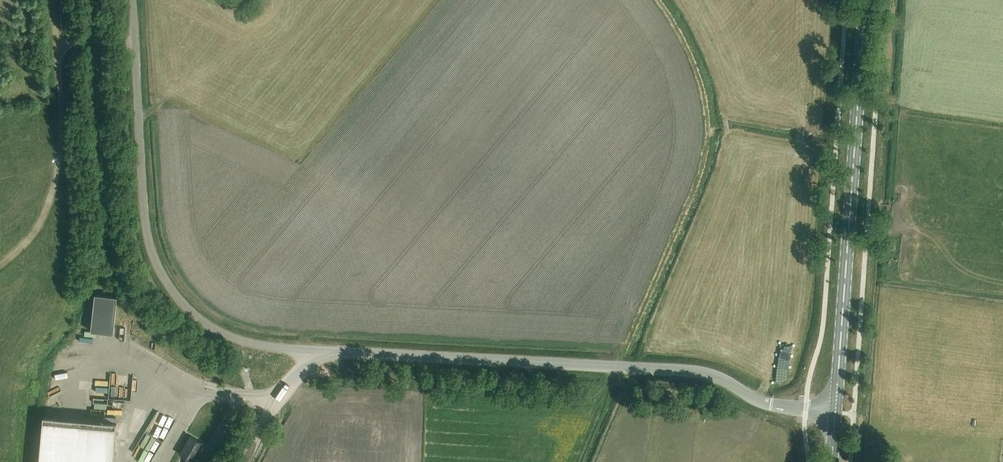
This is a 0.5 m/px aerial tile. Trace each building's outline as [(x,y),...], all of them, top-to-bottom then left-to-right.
[(91,332),(113,334),(118,297),(95,295),(91,332)] [(165,414),(160,423),(169,428),(174,418),(165,414)] [(43,418),(40,461),(113,461),(116,424),(43,418)] [(152,422),(148,432),(163,438),(167,429),(152,422)] [(181,454),(188,459),(186,461),(199,461),(194,459),(203,444),(191,437),(181,454)]
